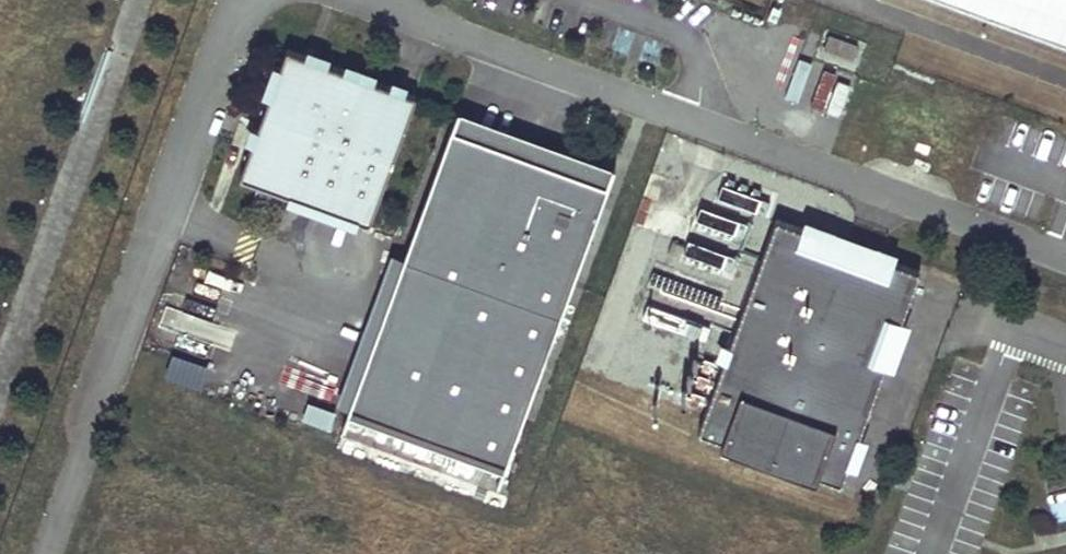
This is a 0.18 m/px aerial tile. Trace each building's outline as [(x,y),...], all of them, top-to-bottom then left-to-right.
[(1065,45),(1065,0),(942,0),(1065,45)] [(856,40),(827,30),(823,44),(852,54),(856,40)] [(410,96),(281,49),(235,179),(365,226),(410,96)] [(780,123),(811,129),(818,92),(787,86),(780,123)] [(601,182),(450,127),(349,404),(500,459),(601,182)] [(919,268),(774,214),(722,358),(689,346),(670,397),(703,410),(697,428),(840,482),(919,268)] [(312,297),(293,290),(290,300),(308,306),(312,297)] [(200,383),(207,362),(175,352),(168,372),(200,383)] [(309,399),(302,419),(331,430),(339,409),(309,399)]
